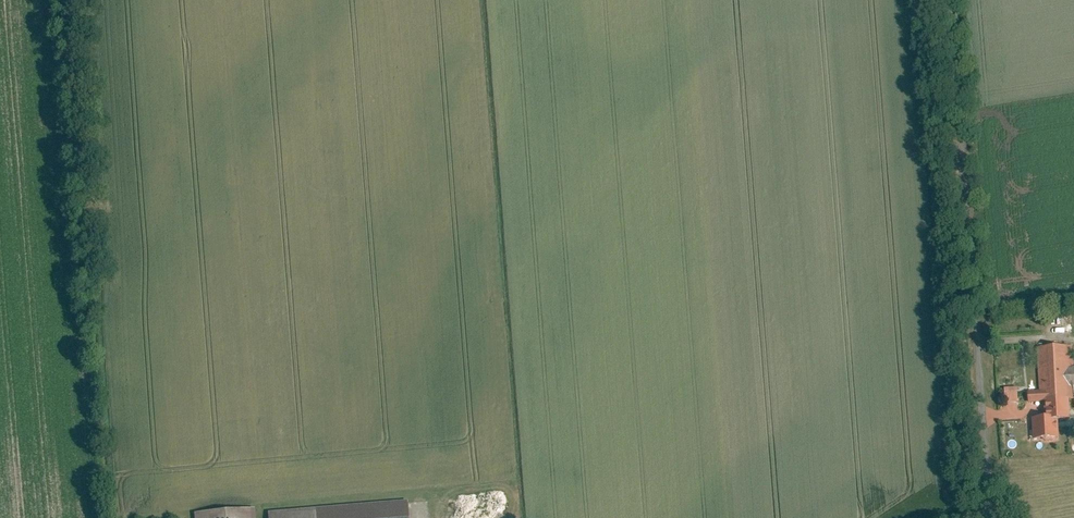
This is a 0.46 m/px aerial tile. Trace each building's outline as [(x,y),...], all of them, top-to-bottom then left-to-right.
[(1036,440),(1062,438),(1061,419),(1073,418),(1072,397),(1073,397),(1073,344),(1039,346),(1041,390),(1031,390),(1032,404),(1046,404),(1046,417),(1035,417),(1036,440)] [(1017,387),(1003,388),(1003,402),(1017,402),(1017,387)] [(269,512),(269,517),(410,517),(408,500),(269,512)] [(195,513),(195,517),(257,517),(256,508),(195,513)]
